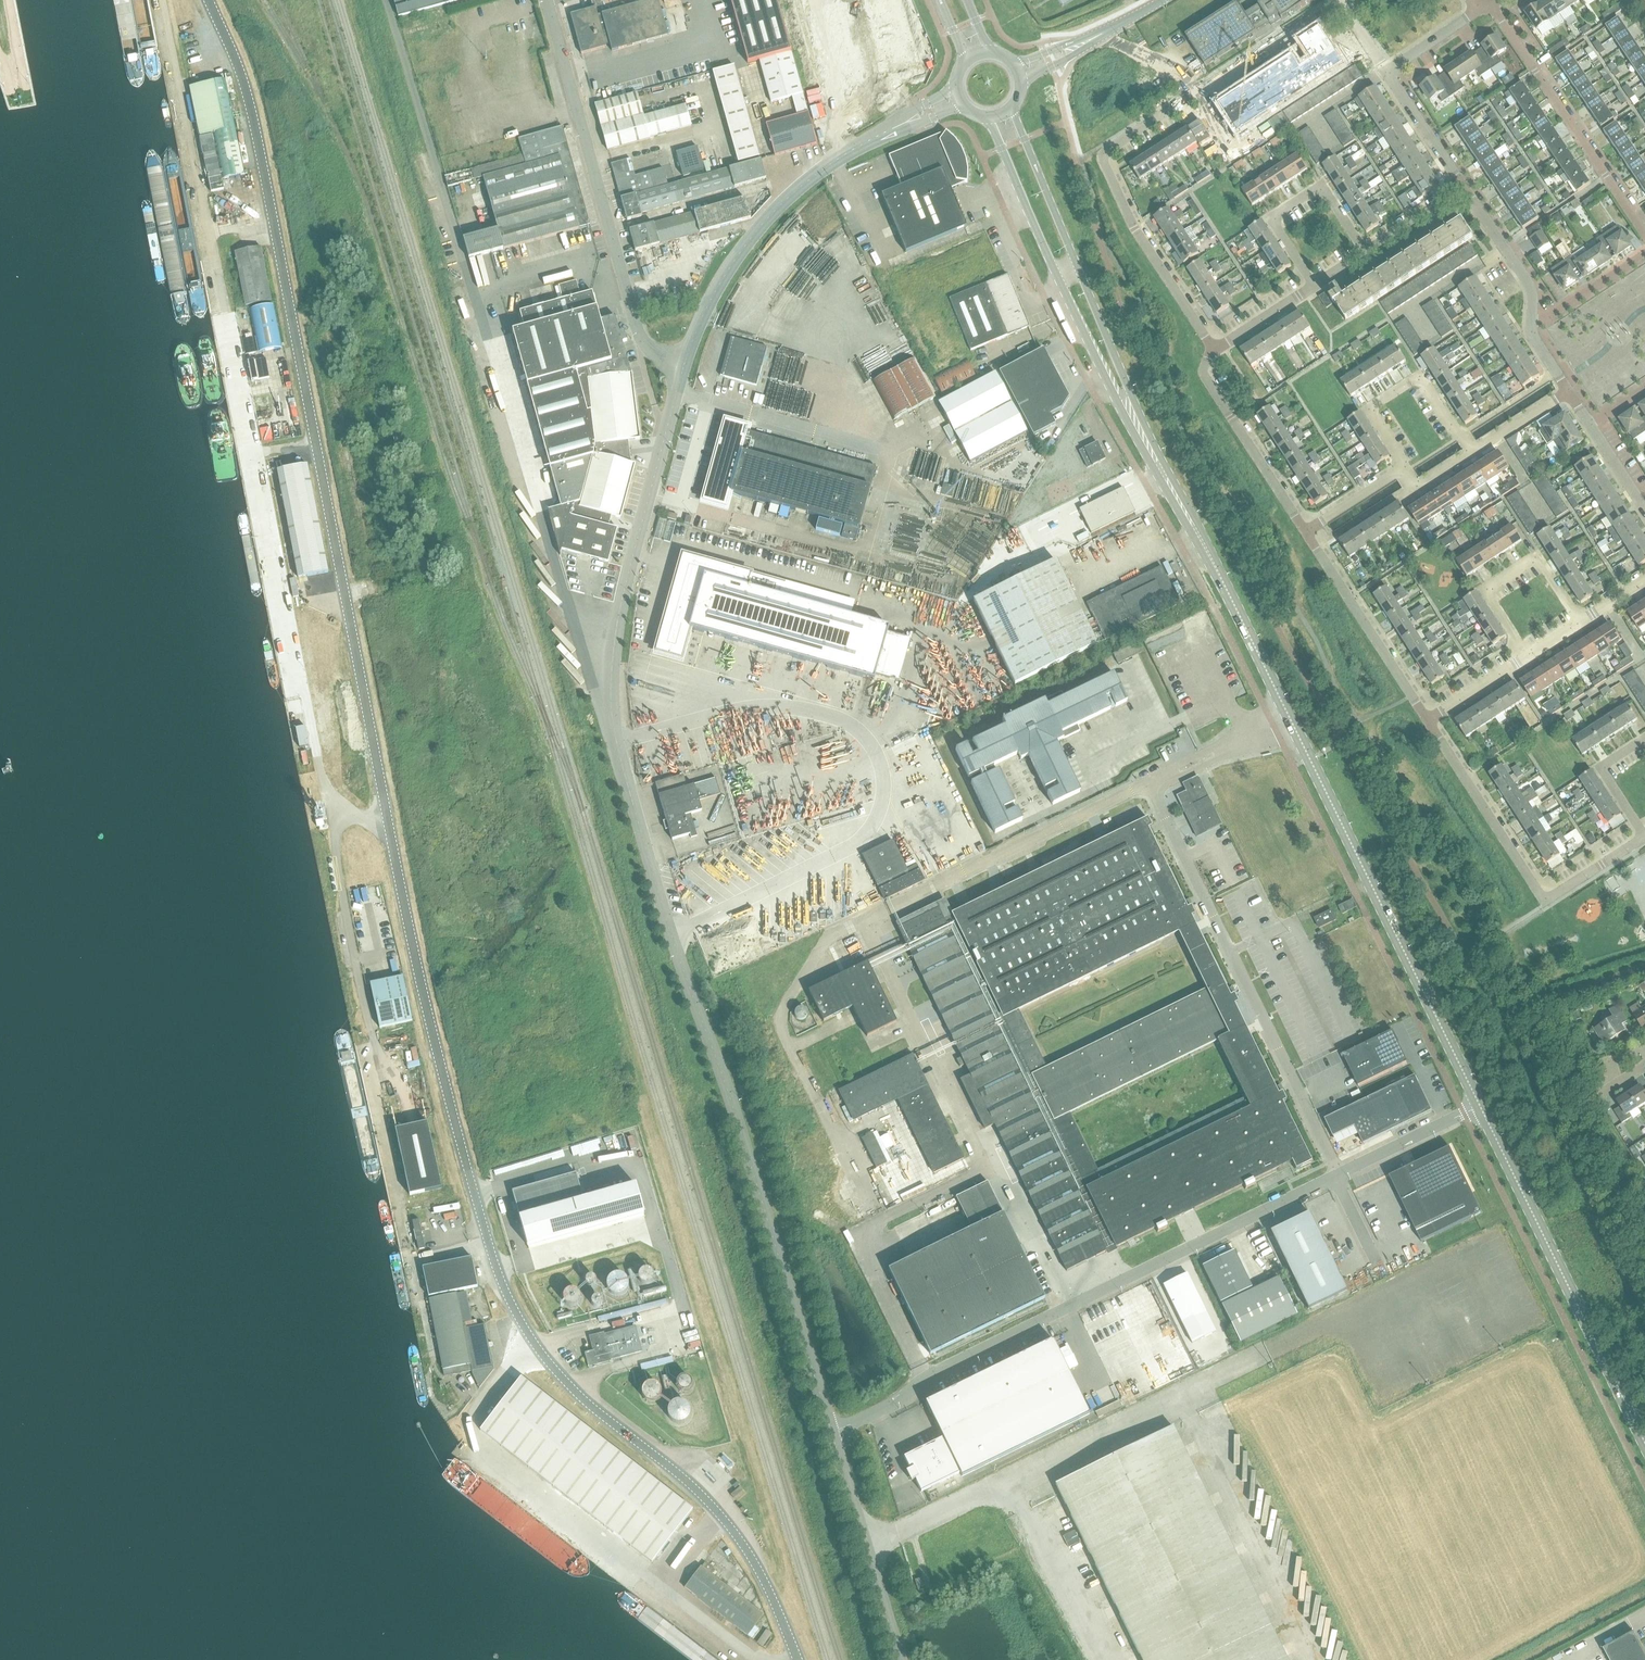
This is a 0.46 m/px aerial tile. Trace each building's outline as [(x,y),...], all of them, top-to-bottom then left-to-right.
[(398,17),(460,0),(394,0),(398,17)] [(669,36),(659,0),(654,0),(598,15),(596,8),(571,15),(581,54),(607,47),(607,45),(611,44),(613,51),(669,36)] [(748,64),(759,61),(791,52),(777,0),(730,0),(748,64)] [(847,80),(887,69),(891,84),(929,68),(901,0),(852,0),(827,7),(847,80)] [(1186,36),(1205,66),(1257,32),(1270,23),(1272,26),(1281,20),(1282,20),(1312,1),(1311,0),(1269,0),(1246,15),(1238,2),(1186,36)] [(1538,6),(1549,22),(1559,14),(1550,0),(1547,0),(1538,6)] [(1559,14),(1570,7),(1566,0),(1550,0),(1559,14)] [(1618,5),(1606,13),(1610,19),(1622,11),(1618,5)] [(1549,22),(1538,6),(1526,14),(1537,29),(1549,22)] [(1606,27),(1613,38),(1626,30),(1619,18),(1606,27)] [(1293,57),(1218,106),(1238,135),(1344,66),(1342,63),(1354,55),(1354,54),(1350,56),(1332,43),(1327,36),(1325,37),(1320,29),(1300,43),(1304,51),(1293,58),(1293,57)] [(1613,38),(1621,50),(1634,41),(1626,30),(1613,38)] [(1484,47),(1478,51),(1491,70),(1502,63),(1497,56),(1506,50),(1496,37),(1483,46),(1484,47)] [(1593,44),(1597,50),(1602,46),(1598,41),(1593,44)] [(1621,50),(1628,61),(1641,52),(1634,41),(1621,50)] [(1567,48),(1563,42),(1549,51),(1553,57),(1567,48)] [(1602,46),(1597,50),(1600,55),(1605,52),(1602,46)] [(1585,51),(1588,55),(1593,52),(1590,47),(1585,51)] [(1472,53),(1459,62),(1468,76),(1476,70),(1481,77),(1491,70),(1478,51),(1473,55),(1472,53)] [(792,97),(797,116),(766,124),(775,156),(817,144),(791,52),(759,61),(771,103),(792,97)] [(1556,61),(1564,72),(1577,63),(1569,52),(1556,61)] [(1593,52),(1588,55),(1592,61),(1597,58),(1593,52)] [(1636,72),(1644,65),(1644,57),(1641,52),(1628,61),(1636,72)] [(1447,73),(1441,76),(1454,95),(1465,88),(1460,81),(1468,76),(1459,62),(1446,71),(1447,73)] [(1608,66),(1612,72),(1617,68),(1613,62),(1608,66)] [(1564,72),(1571,83),(1584,75),(1577,63),(1564,72)] [(1644,83),(1644,82),(1644,65),(1636,72),(1644,83)] [(1349,69),(1357,81),(1363,77),(1356,66),(1349,69)] [(740,84),(735,67),(714,72),(719,90),(740,84)] [(1617,68),(1612,72),(1615,77),(1620,73),(1617,68)] [(1343,73),(1351,85),(1357,81),(1349,69),(1343,73)] [(1600,72),(1604,78),(1609,75),(1605,69),(1600,72)] [(1343,73),(1337,77),(1345,89),(1351,85),(1343,73)] [(1504,77),(1507,84),(1517,79),(1514,73),(1504,77)] [(1571,83),(1579,95),(1592,86),(1584,75),(1571,83)] [(1609,75),(1604,78),(1611,89),(1616,86),(1609,75)] [(1454,95),(1441,76),(1436,80),(1435,79),(1421,88),(1430,101),(1439,96),(1443,102),(1454,95)] [(1339,93),(1345,89),(1337,77),(1331,81),(1339,93)] [(200,138),(211,193),(224,190),(222,180),(245,175),(226,80),(190,88),(200,138)] [(1333,97),(1339,93),(1331,81),(1325,85),(1333,97)] [(1512,96),(1517,103),(1530,94),(1523,83),(1505,95),(1508,99),(1512,96)] [(721,99),(743,93),(740,84),(719,90),(721,99)] [(1327,100),(1333,97),(1325,85),(1319,89),(1327,100)] [(1623,88),(1627,95),(1632,91),(1628,85),(1623,88)] [(1592,86),(1579,95),(1586,106),(1599,97),(1592,86)] [(1361,110),(1365,108),(1382,97),(1376,87),(1355,100),(1361,110)] [(1321,104),(1327,100),(1319,89),(1313,93),(1321,104)] [(766,104),(771,103),(767,91),(762,93),(766,104)] [(1615,95),(1618,100),(1624,97),(1620,91),(1615,95)] [(1632,91),(1627,95),(1630,99),(1635,96),(1632,91)] [(721,99),(724,109),(745,103),(743,93),(721,99)] [(1315,108),(1321,104),(1313,93),(1307,97),(1315,108)] [(603,129),(645,118),(638,94),(596,106),(603,129)] [(1517,103),(1524,114),(1538,105),(1530,94),(1517,103)] [(1309,112),(1315,108),(1307,97),(1301,101),(1309,112)] [(1365,108),(1372,118),(1389,107),(1382,97),(1365,108)] [(1586,106),(1594,117),(1607,108),(1599,97),(1586,106)] [(1624,97),(1618,100),(1622,106),(1627,102),(1624,97)] [(1492,103),(1500,114),(1505,111),(1498,100),(1492,103)] [(1303,116),(1309,112),(1301,101),(1295,104),(1303,116)] [(724,109),(727,118),(748,112),(745,103),(724,109)] [(1295,104),(1289,108),(1297,120),(1303,116),(1295,104)] [(1524,114),(1520,117),(1523,121),(1527,118),(1532,126),(1545,117),(1538,105),(1524,114)] [(650,138),(692,127),(687,106),(645,118),(650,138)] [(1353,116),(1347,106),(1341,110),(1347,120),(1353,116)] [(1372,118),(1378,128),(1395,117),(1389,107),(1372,118)] [(1291,124),(1297,120),(1289,108),(1283,112),(1291,124)] [(1607,108),(1594,117),(1601,129),(1619,117),(1615,112),(1611,115),(1607,108)] [(1325,117),(1329,123),(1340,116),(1336,110),(1325,117)] [(1491,120),(1492,121),(1497,117),(1493,111),(1482,118),(1486,123),(1491,120)] [(1505,111),(1500,114),(1503,119),(1508,116),(1505,111)] [(727,118),(729,127),(750,121),(748,112),(727,118)] [(1329,123),(1332,129),(1344,122),(1340,116),(1329,123)] [(1380,140),(1385,137),(1402,126),(1395,117),(1378,128),(1374,130),(1380,140)] [(1539,136),(1552,127),(1545,117),(1532,126),(1539,136)] [(650,138),(645,118),(603,129),(609,151),(651,140),(650,138)] [(1455,128),(1463,140),(1479,130),(1471,118),(1455,128)] [(1633,121),(1636,127),(1642,123),(1638,118),(1633,121)] [(729,127),(732,137),(753,131),(750,121),(729,127)] [(1507,124),(1515,136),(1520,133),(1512,121),(1507,124)] [(1332,129),(1336,135),(1348,128),(1344,122),(1332,129)] [(1604,132),(1612,144),(1625,135),(1617,123),(1604,132)] [(1636,127),(1640,132),(1644,129),(1642,123),(1636,127)] [(1385,137),(1391,147),(1408,136),(1402,126),(1385,137)] [(1313,133),(1309,127),(1298,135),(1302,141),(1313,133)] [(1552,127),(1539,136),(1535,139),(1538,144),(1542,141),(1547,148),(1560,139),(1552,127)] [(1188,128),(1176,136),(1186,151),(1197,143),(1188,128)] [(1336,135),(1340,141),(1352,134),(1348,128),(1336,135)] [(1463,140),(1470,151),(1486,140),(1479,130),(1463,140)] [(732,137),(734,146),(755,140),(753,131),(732,137)] [(901,187),(880,196),(905,253),(948,235),(956,232),(965,228),(961,218),(952,195),(950,189),(959,185),(960,181),(967,182),(967,171),(965,160),(961,149),(954,140),(946,132),(941,138),(938,136),(894,154),(888,157),(901,187)] [(1305,147),(1317,139),(1313,133),(1302,141),(1305,147)] [(1503,137),(1507,143),(1512,139),(1508,133),(1503,137)] [(1520,133),(1515,136),(1518,141),(1523,138),(1520,133)] [(1352,134),(1340,141),(1344,148),(1356,140),(1352,134)] [(1360,139),(1363,143),(1369,139),(1367,135),(1360,139)] [(1612,144),(1619,155),(1632,146),(1625,135),(1612,144)] [(1176,136),(1165,143),(1174,158),(1186,151),(1176,136)] [(1391,147),(1397,157),(1414,146),(1408,136),(1391,147)] [(1278,137),(1274,139),(1278,146),(1282,143),(1278,137)] [(1278,146),(1274,139),(1270,142),(1274,148),(1278,146)] [(1305,147),(1309,153),(1321,145),(1317,139),(1305,147)] [(1512,139),(1507,143),(1510,148),(1516,144),(1512,139)] [(1547,148),(1554,159),(1568,150),(1560,139),(1547,148)] [(734,146),(739,163),(760,158),(755,140),(734,146)] [(1470,151),(1478,162),(1493,152),(1486,140),(1470,151)] [(1165,143),(1153,151),(1163,165),(1174,158),(1165,143)] [(1313,159),(1324,151),(1321,145),(1309,153),(1313,159)] [(1397,157),(1403,166),(1404,167),(1421,156),(1414,146),(1397,157)] [(1619,155),(1627,166),(1640,157),(1632,146),(1619,155)] [(683,175),(704,170),(699,148),(677,154),(683,175)] [(1260,149),(1256,151),(1260,157),(1264,155),(1260,149)] [(1354,162),(1365,155),(1363,150),(1351,157),(1354,162)] [(1526,153),(1530,159),(1535,155),(1531,150),(1526,153)] [(1554,159),(1561,170),(1575,161),(1568,150),(1554,159)] [(1153,151),(1142,158),(1152,173),(1163,165),(1153,151)] [(1260,157),(1256,151),(1252,154),(1256,160),(1260,157)] [(1324,151),(1313,159),(1317,165),(1329,157),(1324,151)] [(1478,162),(1485,173),(1501,162),(1493,152),(1478,162)] [(1297,155),(1288,161),(1298,176),(1307,170),(1297,155)] [(1535,155),(1530,159),(1533,164),(1538,160),(1535,155)] [(1399,184),(1410,177),(1427,166),(1421,156),(1404,167),(1403,166),(1392,173),(1399,184)] [(1518,159),(1522,165),(1527,162),(1523,156),(1518,159)] [(1323,165),(1331,177),(1343,169),(1336,157),(1323,165)] [(1345,160),(1349,166),(1354,162),(1351,157),(1345,160)] [(1627,166),(1634,177),(1644,170),(1644,165),(1640,157),(1627,166)] [(663,168),(649,172),(636,176),(631,158),(612,163),(621,196),(667,183),(663,168)] [(1152,173),(1142,158),(1130,165),(1140,180),(1152,173)] [(712,174),(703,177),(622,199),(628,221),(643,217),(642,214),(736,188),(767,180),(762,160),(730,169),(712,174)] [(1242,160),(1238,163),(1242,169),(1246,167),(1242,160)] [(1288,161),(1279,167),(1289,182),(1298,176),(1288,161)] [(1564,184),(1569,181),(1582,173),(1575,161),(1561,170),(1557,173),(1564,184)] [(1354,162),(1349,166),(1351,170),(1357,167),(1354,162)] [(1501,162),(1485,173),(1493,184),(1508,174),(1501,162)] [(1527,162),(1522,165),(1525,170),(1530,166),(1527,162)] [(1242,169),(1238,163),(1234,166),(1238,172),(1242,169)] [(1410,177),(1416,187),(1433,176),(1427,166),(1410,177)] [(1537,170),(1544,181),(1550,178),(1542,166),(1537,170)] [(1279,167),(1270,173),(1280,188),(1289,182),(1279,167)] [(1331,177),(1338,188),(1350,180),(1343,169),(1331,177)] [(1641,188),(1644,185),(1644,170),(1634,177),(1641,188)] [(1208,171),(1201,175),(1204,180),(1211,175),(1208,171)] [(1270,173),(1261,179),(1271,194),(1280,188),(1270,173)] [(1582,173),(1569,181),(1577,193),(1590,184),(1582,173)] [(1493,184),(1500,196),(1516,185),(1508,174),(1493,184)] [(1204,180),(1201,175),(1194,179),(1197,184),(1204,180)] [(1433,176),(1416,187),(1411,190),(1418,200),(1440,186),(1433,176)] [(1532,181),(1536,187),(1542,184),(1538,178),(1532,181)] [(1550,178),(1544,181),(1548,186),(1553,183),(1550,178)] [(1261,179),(1252,185),(1262,200),(1271,194),(1261,179)] [(1359,182),(1363,188),(1368,184),(1365,179),(1359,182)] [(1338,188),(1345,199),(1357,191),(1350,180),(1338,188)] [(1368,184),(1363,188),(1366,192),(1371,189),(1368,184)] [(1542,184),(1536,187),(1539,192),(1545,189),(1542,184)] [(1185,185),(1178,190),(1181,194),(1188,190),(1185,185)] [(1262,200),(1252,185),(1242,191),(1252,206),(1262,200)] [(1500,196),(1508,207),(1523,196),(1516,185),(1500,196)] [(1181,194),(1178,190),(1172,194),(1175,199),(1181,194)] [(1345,199),(1352,210),(1365,202),(1357,191),(1345,199)] [(1398,199),(1405,209),(1412,204),(1405,194),(1398,199)] [(1583,203),(1587,209),(1598,201),(1594,195),(1583,203)] [(1508,207),(1515,218),(1531,207),(1523,196),(1508,207)] [(632,230),(638,251),(752,220),(746,198),(632,230)] [(1576,207),(1582,203),(1579,198),(1573,201),(1576,207)] [(1154,202),(1158,209),(1163,206),(1158,199),(1154,202)] [(1188,203),(1192,210),(1197,207),(1193,200),(1188,203)] [(1352,210),(1359,222),(1372,214),(1365,202),(1352,210)] [(1374,205),(1377,210),(1383,207),(1380,202),(1374,205)] [(1197,207),(1192,210),(1197,216),(1201,213),(1197,207)] [(1383,207),(1377,210),(1380,215),(1386,211),(1383,207)] [(1531,207),(1515,218),(1523,229),(1538,219),(1531,207)] [(1154,218),(1162,230),(1177,220),(1185,215),(1181,210),(1173,215),(1169,208),(1154,218)] [(1372,214),(1359,222),(1367,233),(1379,225),(1372,214)] [(1162,230),(1169,241),(1184,231),(1177,220),(1162,230)] [(1336,286),(1319,297),(1326,309),(1334,304),(1346,321),(1473,237),(1462,220),(1343,298),(1342,296),(1336,286)] [(1249,229),(1244,232),(1249,239),(1252,244),(1257,241),(1269,233),(1262,221),(1249,229)] [(1203,226),(1207,232),(1212,229),(1207,223),(1203,226)] [(1539,224),(1528,231),(1532,237),(1543,230),(1539,224)] [(1617,226),(1604,235),(1611,246),(1617,256),(1631,247),(1617,226)] [(1212,229),(1207,232),(1211,239),(1216,236),(1212,229)] [(1169,241),(1176,252),(1191,243),(1184,231),(1169,241)] [(1542,231),(1530,238),(1539,251),(1550,243),(1542,231)] [(1257,241),(1264,252),(1276,244),(1269,233),(1257,241)] [(1601,247),(1589,255),(1598,269),(1611,260),(1605,250),(1611,246),(1604,235),(1597,240),(1601,247)] [(1246,247),(1246,248),(1252,244),(1249,239),(1237,246),(1240,251),(1246,247)] [(1191,243),(1176,252),(1184,264),(1199,254),(1191,243)] [(1252,244),(1246,248),(1249,253),(1255,249),(1252,244)] [(1264,252),(1271,263),(1284,255),(1276,244),(1264,252)] [(1464,249),(1471,260),(1478,256),(1471,244),(1464,249)] [(235,281),(240,280),(246,306),(271,301),(261,247),(235,252),(235,254),(230,255),(235,281)] [(1465,264),(1471,260),(1464,249),(1457,253),(1465,264)] [(1537,251),(1530,256),(1535,262),(1541,258),(1537,251)] [(1458,268),(1465,264),(1457,253),(1451,257),(1458,268)] [(1284,255),(1271,263),(1279,274),(1291,266),(1284,255)] [(1572,256),(1564,262),(1572,272),(1578,268),(1585,278),(1598,269),(1589,255),(1577,263),(1572,256)] [(1452,272),(1458,268),(1451,257),(1445,261),(1452,272)] [(1210,264),(1213,269),(1219,265),(1216,260),(1210,264)] [(1187,269),(1195,281),(1208,273),(1200,261),(1187,269)] [(1446,276),(1452,272),(1445,261),(1438,265),(1446,276)] [(1257,265),(1260,270),(1266,266),(1263,262),(1257,265)] [(1572,272),(1564,262),(1551,270),(1565,291),(1578,282),(1572,272)] [(1219,265),(1213,269),(1216,274),(1223,270),(1219,265)] [(1439,281),(1446,276),(1438,265),(1432,269),(1439,281)] [(1266,266),(1260,270),(1263,275),(1269,271),(1266,266)] [(1433,285),(1439,281),(1432,269),(1426,274),(1433,285)] [(1195,281),(1202,292),(1215,284),(1208,273),(1195,281)] [(1426,289),(1433,285),(1426,274),(1419,278),(1426,289)] [(1006,336),(1029,327),(1007,275),(949,299),(971,351),(1006,336)] [(1459,288),(1466,298),(1482,287),(1476,277),(1459,288)] [(1420,293),(1426,289),(1419,278),(1413,282),(1420,293)] [(621,518),(635,465),(635,464),(631,463),(628,440),(640,439),(631,373),(623,341),(627,340),(624,330),(620,332),(615,315),(600,319),(593,291),(581,295),(577,280),(559,285),(563,299),(520,311),(525,328),(513,331),(561,506),(547,510),(560,555),(561,555),(562,550),(609,563),(618,528),(609,526),(611,516),(621,518)] [(1414,297),(1420,293),(1413,282),(1406,286),(1414,297)] [(1228,292),(1233,288),(1230,283),(1219,290),(1215,284),(1202,292),(1210,303),(1222,295),(1228,292)] [(1407,301),(1414,297),(1406,286),(1400,290),(1407,301)] [(1472,308),(1489,297),(1482,287),(1466,298),(1460,302),(1467,311),(1472,308)] [(1231,296),(1236,293),(1233,288),(1228,292),(1231,296)] [(1401,305),(1407,301),(1400,290),(1394,294),(1401,305)] [(1395,310),(1401,305),(1394,294),(1387,298),(1395,310)] [(1230,306),(1222,295),(1210,303),(1217,315),(1230,306)] [(1472,308),(1478,318),(1495,307),(1489,297),(1472,308)] [(1391,312),(1395,310),(1387,298),(1384,300),(1391,312)] [(1388,314),(1391,312),(1384,300),(1381,303),(1388,314)] [(1427,314),(1438,306),(1434,300),(1423,307),(1427,314)] [(250,309),(258,353),(282,348),(273,305),(250,309)] [(1438,306),(1427,314),(1430,320),(1442,312),(1438,306)] [(1478,318),(1485,328),(1501,317),(1495,307),(1478,318)] [(1299,312),(1289,318),(1300,335),(1311,329),(1299,312)] [(1442,312),(1430,320),(1434,326),(1446,318),(1442,312)] [(1485,328),(1491,338),(1508,327),(1501,317),(1485,328)] [(1289,318),(1279,325),(1291,342),(1300,335),(1289,318)] [(1407,318),(1395,326),(1399,332),(1411,324),(1407,318)] [(1438,331),(1449,324),(1446,318),(1434,326),(1438,331)] [(1411,324),(1399,332),(1403,338),(1414,330),(1411,324)] [(1449,324),(1438,331),(1442,338),(1453,330),(1449,324)] [(1279,325),(1269,331),(1280,348),(1291,342),(1279,325)] [(1491,338),(1497,347),(1514,336),(1508,327),(1491,338)] [(1370,333),(1374,339),(1381,334),(1377,328),(1370,333)] [(1414,330),(1403,338),(1407,344),(1418,336),(1414,330)] [(1269,331),(1260,338),(1271,355),(1280,348),(1269,331)] [(1475,347),(1484,339),(1480,335),(1472,343),(1475,347)] [(1410,350),(1422,342),(1418,336),(1407,344),(1410,350)] [(1497,347),(1504,357),(1520,346),(1514,336),(1497,347)] [(720,376),(756,386),(767,348),(731,338),(720,376)] [(1260,338),(1250,344),(1261,361),(1271,355),(1260,338)] [(1351,345),(1355,351),(1364,346),(1360,340),(1351,345)] [(1410,350),(1414,356),(1426,349),(1422,342),(1410,350)] [(1261,361),(1250,344),(1240,351),(1251,367),(1261,361)] [(1396,346),(1387,352),(1396,367),(1406,361),(1396,346)] [(1504,357),(1510,367),(1527,356),(1520,346),(1504,357)] [(999,372),(1033,436),(1055,424),(1050,415),(1062,409),(1069,397),(1043,349),(999,372)] [(1429,369),(1447,357),(1452,354),(1449,349),(1438,356),(1434,349),(1421,358),(1429,369)] [(1334,360),(1337,363),(1345,358),(1343,355),(1341,352),(1333,357),(1334,360)] [(1387,352),(1377,358),(1387,373),(1396,367),(1387,352)] [(1447,357),(1446,358),(1449,362),(1455,358),(1452,354),(1447,357)] [(1510,367),(1516,377),(1533,366),(1527,356),(1510,367)] [(266,358),(248,362),(252,381),(270,377),(266,358)] [(1377,358),(1368,364),(1378,379),(1387,373),(1377,358)] [(873,382),(894,421),(936,398),(915,359),(873,382)] [(933,377),(942,394),(976,376),(967,359),(933,377)] [(1441,361),(1429,369),(1436,380),(1448,372),(1441,361)] [(1368,364),(1359,370),(1369,385),(1378,379),(1368,364)] [(1533,366),(1516,377),(1523,387),(1540,376),(1533,366)] [(1359,370),(1350,376),(1360,391),(1369,385),(1359,370)] [(1027,432),(995,372),(981,380),(938,403),(970,462),(1027,432)] [(1436,380),(1443,391),(1456,383),(1448,372),(1436,380)] [(1360,391),(1350,376),(1341,382),(1350,397),(1360,391)] [(1459,387),(1466,382),(1463,378),(1456,383),(1443,391),(1451,402),(1463,394),(1459,387)] [(757,394),(757,402),(765,402),(765,393),(757,394)] [(1473,397),(1476,402),(1481,398),(1478,393),(1473,397)] [(1451,402),(1458,413),(1471,405),(1463,394),(1451,402)] [(1481,398),(1476,402),(1479,407),(1485,403),(1481,398)] [(1471,405),(1458,413),(1466,425),(1478,417),(1471,405)] [(1279,410),(1283,415),(1288,412),(1285,406),(1279,410)] [(1257,415),(1265,427),(1277,418),(1270,407),(1257,415)] [(1644,433),(1644,428),(1640,420),(1634,411),(1620,420),(1634,440),(1644,433)] [(1288,412),(1283,415),(1286,420),(1291,416),(1288,412)] [(1348,421),(1356,432),(1368,424),(1361,412),(1348,421)] [(1548,445),(1553,441),(1574,428),(1565,414),(1539,431),(1548,445)] [(1265,427),(1272,438),(1284,429),(1277,418),(1265,427)] [(726,421),(704,500),(727,507),(731,492),(788,508),(813,515),(859,527),(875,468),(762,436),(754,434),(748,432),(750,427),(726,421)] [(1356,432),(1363,443),(1375,435),(1368,424),(1356,432)] [(1574,428),(1553,441),(1562,454),(1582,441),(1574,428)] [(1272,438),(1279,449),(1292,441),(1284,429),(1272,438)] [(1297,437),(1303,433),(1301,429),(1294,433),(1297,437)] [(1341,434),(1345,439),(1351,436),(1347,430),(1341,434)] [(1303,433),(1297,437),(1300,442),(1306,438),(1303,433)] [(1512,449),(1520,462),(1532,455),(1528,448),(1522,452),(1518,445),(1521,437),(1518,433),(1506,441),(1512,449)] [(1363,443),(1370,454),(1382,446),(1375,435),(1363,443)] [(1292,441),(1279,449),(1286,460),(1299,452),(1292,441)] [(1079,451),(1087,468),(1105,459),(1097,443),(1079,451)] [(1382,446),(1370,454),(1364,457),(1359,461),(1347,469),(1355,480),(1361,475),(1357,469),(1373,459),(1377,465),(1390,457),(1382,446)] [(1309,455),(1312,460),(1318,456),(1315,451),(1309,455)] [(1286,460),(1294,471),(1306,463),(1299,452),(1286,460)] [(1356,456),(1359,461),(1364,457),(1361,453),(1356,456)] [(1499,453),(1487,460),(1497,476),(1509,468),(1499,453)] [(1532,455),(1520,462),(1529,475),(1535,472),(1531,465),(1536,461),(1532,455)] [(1318,456),(1312,460),(1315,465),(1321,461),(1318,456)] [(1575,467),(1582,477),(1599,467),(1592,456),(1575,467)] [(1487,460),(1476,467),(1486,483),(1497,476),(1487,460)] [(1294,471),(1301,483),(1314,475),(1306,463),(1294,471)] [(278,471),(298,578),(328,572),(308,465),(278,471)] [(682,480),(685,470),(675,467),(671,477),(682,480)] [(1476,467),(1465,474),(1475,490),(1486,483),(1476,467)] [(1582,477),(1588,487),(1605,477),(1599,467),(1582,477)] [(1326,482),(1332,479),(1329,474),(1323,477),(1326,482)] [(1465,474),(1454,482),(1464,497),(1475,490),(1465,474)] [(1545,474),(1542,476),(1533,482),(1557,518),(1568,511),(1545,474)] [(1301,483),(1308,494),(1321,486),(1314,475),(1301,483)] [(1588,487),(1594,497),(1611,486),(1605,477),(1588,487)] [(1332,479),(1326,482),(1330,487),(1335,484),(1332,479)] [(1504,487),(1506,488),(1508,492),(1520,485),(1516,479),(1504,487)] [(1454,482),(1443,489),(1453,504),(1464,497),(1454,482)] [(1321,486),(1308,494),(1316,505),(1328,497),(1321,486)] [(1562,489),(1568,500),(1573,497),(1567,486),(1562,489)] [(1594,497),(1601,507),(1618,496),(1611,486),(1594,497)] [(1079,509),(1091,533),(1135,512),(1123,487),(1079,509)] [(1443,489),(1432,496),(1442,512),(1453,504),(1443,489)] [(1480,496),(1483,502),(1491,497),(1487,491),(1480,496)] [(1542,528),(1518,492),(1507,499),(1530,535),(1542,528)] [(1432,496),(1421,503),(1431,519),(1442,512),(1432,496)] [(1601,507),(1607,517),(1624,506),(1618,496),(1601,507)] [(1398,502),(1388,509),(1399,526),(1409,519),(1398,502)] [(1431,519),(1421,503),(1410,510),(1420,526),(1431,519)] [(1608,530),(1630,516),(1624,506),(1607,517),(1601,520),(1608,530)] [(1388,509),(1378,515),(1389,532),(1399,526),(1388,509)] [(696,511),(694,524),(708,526),(710,513),(696,511)] [(1378,515),(1369,521),(1380,538),(1389,532),(1378,515)] [(1608,530),(1614,540),(1636,526),(1630,516),(1608,530)] [(1369,521),(1359,528),(1370,545),(1380,538),(1369,521)] [(1537,536),(1545,547),(1573,529),(1570,525),(1554,535),(1550,528),(1537,536)] [(1042,534),(1048,548),(1065,540),(1058,526),(1042,534)] [(1512,526),(1503,532),(1512,547),(1522,541),(1512,526)] [(1623,541),(1626,546),(1643,536),(1636,526),(1614,540),(1618,545),(1623,541)] [(1598,536),(1592,527),(1588,530),(1593,539),(1598,536)] [(1359,528),(1349,534),(1360,551),(1370,545),(1359,528)] [(1545,547),(1552,559),(1564,551),(1557,540),(1563,536),(1566,541),(1572,537),(1569,532),(1573,529),(1545,547)] [(1503,532),(1494,538),(1503,553),(1512,547),(1503,532)] [(1360,551),(1349,534),(1339,540),(1350,558),(1360,551)] [(1456,540),(1452,535),(1448,537),(1455,548),(1459,545),(1456,540)] [(1632,556),(1644,548),(1644,539),(1643,536),(1626,546),(1632,556)] [(1494,538),(1485,543),(1494,559),(1503,553),(1494,538)] [(1606,539),(1598,545),(1600,549),(1609,544),(1606,539)] [(1485,543),(1475,549),(1485,564),(1494,559),(1485,543)] [(1632,556),(1639,567),(1644,563),(1644,548),(1632,556)] [(1475,549),(1466,555),(1476,570),(1485,564),(1475,549)] [(1604,554),(1607,559),(1615,554),(1612,549),(1604,554)] [(1572,562),(1577,558),(1583,554),(1580,550),(1569,557),(1564,551),(1552,559),(1559,570),(1572,562)] [(1577,558),(1580,563),(1586,559),(1583,554),(1577,558)] [(1476,570),(1466,555),(1457,561),(1467,576),(1476,570)] [(684,594),(673,591),(655,652),(682,659),(690,629),(863,678),(863,677),(874,680),(876,675),(899,681),(901,673),(878,666),(885,641),(908,647),(910,639),(887,633),(889,628),(878,624),(850,616),(782,597),(785,584),(694,558),(684,594)] [(973,601),(993,642),(1052,613),(1076,601),(1056,560),(973,601)] [(1559,570),(1567,581),(1579,573),(1572,562),(1559,570)] [(1086,602),(1105,640),(1133,625),(1180,603),(1177,598),(1161,566),(1086,602)] [(1589,576),(1592,581),(1598,577),(1594,572),(1589,576)] [(1567,581),(1574,592),(1586,584),(1579,573),(1567,581)] [(1586,584),(1574,592),(1581,603),(1594,595),(1586,584)] [(1374,595),(1381,606),(1393,598),(1386,587),(1374,595)] [(1402,587),(1396,591),(1399,595),(1405,592),(1402,587)] [(1381,606),(1388,617),(1401,609),(1397,603),(1408,596),(1405,592),(1399,595),(1394,599),(1393,598),(1381,606)] [(1460,618),(1461,619),(1484,603),(1476,592),(1459,604),(1463,610),(1452,618),(1455,622),(1460,618)] [(1052,613),(993,642),(1014,684),(1097,643),(1076,601),(1052,613)] [(1484,603),(1471,612),(1474,617),(1479,623),(1491,615),(1484,603)] [(1410,612),(1414,617),(1420,613),(1425,610),(1422,605),(1410,612)] [(1640,606),(1628,613),(1638,629),(1644,625),(1644,614),(1640,606)] [(1388,617),(1396,629),(1408,621),(1401,609),(1388,617)] [(1420,613),(1414,617),(1417,622),(1423,618),(1420,613)] [(1466,615),(1461,619),(1464,623),(1470,620),(1466,615)] [(1479,623),(1486,634),(1498,626),(1491,615),(1479,623)] [(1396,629),(1403,640),(1415,631),(1408,621),(1396,629)] [(1610,625),(1599,632),(1609,648),(1620,640),(1610,625)] [(1498,626),(1486,634),(1493,645),(1506,637),(1498,626)] [(1403,640),(1410,651),(1422,643),(1415,631),(1403,640)] [(1425,635),(1428,639),(1434,635),(1431,631),(1425,635)] [(1599,632),(1588,639),(1598,655),(1609,648),(1599,632)] [(1472,636),(1475,641),(1481,637),(1478,633),(1472,636)] [(1434,635),(1428,639),(1431,644),(1437,640),(1434,635)] [(1481,637),(1475,641),(1479,646),(1484,642),(1481,637)] [(1588,639),(1577,646),(1587,662),(1598,655),(1588,639)] [(1410,651),(1417,662),(1430,654),(1422,643),(1410,651)] [(1577,646),(1566,654),(1576,669),(1587,662),(1577,646)] [(1417,662),(1425,673),(1437,665),(1430,654),(1417,662)] [(1439,657),(1442,662),(1448,658),(1445,654),(1439,657)] [(1566,654),(1555,661),(1565,676),(1576,669),(1566,654)] [(1620,665),(1623,669),(1634,662),(1630,656),(1619,663),(1620,665)] [(1448,658),(1442,662),(1445,667),(1451,664),(1448,658)] [(1555,661),(1544,668),(1554,683),(1565,676),(1555,661)] [(1437,665),(1425,673),(1432,685),(1445,677),(1437,665)] [(1544,668),(1533,675),(1543,691),(1554,683),(1544,668)] [(1635,670),(1623,678),(1644,712),(1644,686),(1635,670)] [(967,744),(956,750),(969,777),(980,772),(983,778),(972,784),(995,833),(1022,820),(1017,809),(1005,814),(1003,809),(1014,803),(999,771),(987,776),(984,770),(1018,753),(1021,759),(1029,755),(1053,805),(1080,792),(1056,742),(1080,731),(1077,725),(1110,709),(1105,698),(1110,695),(1116,707),(1128,701),(1114,673),(1048,705),(1045,699),(1003,720),(1005,726),(972,741),(978,753),(972,755),(967,744)] [(1543,691),(1533,675),(1521,682),(1531,698),(1543,691)] [(1515,682),(1505,689),(1515,706),(1526,699),(1515,682)] [(1600,692),(1603,697),(1612,692),(1608,686),(1600,692)] [(1505,689),(1495,695),(1506,712),(1515,706),(1505,689)] [(1495,695),(1485,702),(1496,718),(1506,712),(1495,695)] [(1582,703),(1585,709),(1594,704),(1590,698),(1582,703)] [(1485,702),(1475,708),(1486,725),(1496,718),(1485,702)] [(1628,704),(1618,710),(1628,726),(1638,720),(1628,704)] [(1475,708),(1465,714),(1476,731),(1486,725),(1475,708)] [(1563,715),(1567,721),(1575,715),(1572,710),(1563,715)] [(1618,710),(1609,716),(1619,732),(1628,726),(1618,710)] [(1476,731),(1465,714),(1455,721),(1466,738),(1476,731)] [(1609,716),(1600,722),(1610,738),(1619,732),(1609,716)] [(1600,722),(1591,728),(1601,743),(1610,738),(1600,722)] [(299,727),(304,746),(313,744),(308,725),(299,727)] [(1591,728),(1581,734),(1591,749),(1601,743),(1591,728)] [(1581,734),(1572,740),(1582,755),(1591,749),(1581,734)] [(1489,773),(1496,785),(1509,777),(1501,765),(1489,773)] [(1511,768),(1514,773),(1520,770),(1517,765),(1511,768)] [(1520,770),(1514,773),(1518,778),(1523,775),(1520,770)] [(1579,779),(1587,790),(1600,782),(1592,770),(1579,779)] [(715,779),(694,785),(687,787),(684,775),(656,783),(667,821),(670,821),(672,828),(669,829),(672,840),(690,835),(691,838),(724,829),(719,812),(692,820),(691,814),(702,811),(699,801),(721,795),(716,778),(715,778),(715,779)] [(1496,785),(1504,796),(1516,788),(1509,777),(1496,785)] [(1177,797),(1197,837),(1221,825),(1199,778),(1186,785),(1189,791),(1177,797)] [(1587,790),(1594,801),(1607,793),(1600,782),(1587,790)] [(1504,796),(1511,807),(1535,792),(1532,787),(1521,795),(1516,788),(1504,796)] [(1511,807),(1518,818),(1531,810),(1527,804),(1543,794),(1540,789),(1535,792),(1511,807)] [(1573,792),(1576,797),(1582,793),(1579,789),(1573,792)] [(1582,793),(1576,797),(1579,802),(1585,798),(1582,793)] [(1594,801),(1601,812),(1614,804),(1607,793),(1594,801)] [(1614,804),(1601,812),(1613,830),(1625,822),(1614,804)] [(1518,818),(1525,830),(1538,821),(1549,814),(1545,809),(1540,813),(1536,807),(1531,810),(1518,818)] [(1588,815),(1590,819),(1596,816),(1593,811),(1588,815)] [(1596,816),(1590,819),(1593,824),(1599,821),(1596,816)] [(943,919),(939,910),(900,929),(919,969),(962,1057),(957,1060),(960,1067),(965,1064),(971,1075),(961,1080),(985,1129),(995,1125),(1003,1141),(1066,1271),(1106,1252),(1115,1247),(1156,1228),(1158,1232),(1167,1227),(1165,1223),(1244,1184),(1246,1188),(1255,1184),(1253,1180),(1292,1160),(1296,1169),(1311,1161),(1282,1102),(1287,1100),(1283,1092),(1278,1094),(1234,1004),(1237,1002),(1233,994),(1229,996),(1190,917),(1195,915),(1191,906),(1186,908),(1147,829),(1151,827),(1147,818),(1132,826),(1130,821),(1121,825),(1122,827),(1124,831),(943,919)] [(1525,830),(1532,841),(1545,832),(1538,821),(1525,830)] [(1563,837),(1558,841),(1561,845),(1573,838),(1578,845),(1584,841),(1576,829),(1563,837)] [(1532,841),(1540,852),(1553,844),(1545,832),(1532,841)] [(1555,836),(1558,841),(1563,837),(1560,832),(1555,836)] [(863,856),(885,901),(924,881),(917,865),(907,870),(893,841),(863,856)] [(976,848),(978,854),(990,849),(987,843),(976,848)] [(1553,844),(1540,852),(1547,864),(1548,863),(1552,870),(1564,862),(1560,855),(1553,844)] [(1357,908),(1353,900),(1340,907),(1343,914),(1357,908)] [(1315,919),(1319,928),(1336,920),(1332,911),(1315,919)] [(895,957),(907,954),(906,946),(893,949),(895,957)] [(868,1037),(897,1022),(868,963),(809,992),(824,1022),(853,1007),(868,1037)] [(370,984),(380,1028),(413,1021),(403,977),(370,984)] [(1633,1014),(1643,1030),(1644,1029),(1644,1007),(1642,1009),(1638,1003),(1630,1008),(1633,1014)] [(800,1006),(797,1016),(806,1018),(808,1009),(800,1006)] [(931,1006),(921,1006),(922,1022),(936,1022),(935,1016),(931,1016),(931,1006)] [(1622,1025),(1628,1021),(1618,1006),(1609,1011),(1613,1017),(1594,1029),(1604,1044),(1626,1030),(1622,1025)] [(1343,1055),(1359,1086),(1407,1063),(1408,1063),(1392,1031),(1392,1032),(1343,1055)] [(403,1037),(405,1055),(418,1054),(416,1036),(403,1037)] [(913,1055),(839,1091),(846,1105),(846,1106),(842,1108),(849,1123),(886,1105),(921,1178),(963,1159),(913,1055)] [(1355,1127),(1364,1144),(1391,1131),(1408,1123),(1407,1122),(1431,1110),(1419,1085),(1420,1085),(1415,1076),(1325,1119),(1333,1137),(1355,1127)] [(1629,1093),(1638,1108),(1644,1103),(1644,1091),(1640,1086),(1629,1093)] [(1638,1108),(1629,1093),(1617,1101),(1620,1106),(1614,1111),(1622,1123),(1632,1117),(1630,1113),(1638,1108)] [(395,1129),(410,1195),(422,1193),(428,1191),(442,1188),(428,1122),(395,1129)] [(862,1139),(876,1168),(891,1161),(876,1131),(862,1139)] [(1390,1176),(1422,1242),(1482,1213),(1450,1147),(1406,1168),(1390,1176)] [(552,1169),(539,1172),(541,1178),(553,1175),(552,1169)] [(576,1173),(512,1191),(520,1218),(528,1246),(644,1213),(636,1185),(583,1199),(576,1173)] [(1045,1298),(1024,1256),(1024,1254),(1022,1250),(1019,1246),(987,1181),(956,1197),(971,1229),(911,1258),(888,1269),(930,1354),(1045,1298)] [(1347,1290),(1309,1212),(1270,1231),(1308,1309),(1347,1290)] [(416,1220),(420,1248),(427,1247),(423,1219),(416,1220)] [(1234,1250),(1202,1266),(1220,1303),(1252,1288),(1234,1250)] [(472,1258),(423,1269),(429,1296),(478,1287),(472,1258)] [(626,1270),(632,1293),(639,1291),(633,1268),(626,1270)] [(654,1277),(654,1276),(654,1275),(653,1274),(653,1273),(652,1271),(651,1271),(650,1270),(649,1269),(647,1269),(646,1269),(645,1269),(643,1269),(642,1270),(641,1271),(640,1271),(639,1272),(639,1274),(638,1275),(638,1276),(638,1277),(638,1279),(639,1280),(639,1281),(640,1282),(641,1283),(642,1284),(643,1284),(645,1284),(646,1285),(647,1284),(648,1284),(650,1284),(651,1283),(652,1282),(652,1281),(653,1280),(654,1279),(654,1277)] [(1187,1273),(1163,1285),(1192,1344),(1216,1332),(1187,1273)] [(628,1286),(628,1284),(628,1283),(628,1281),(627,1280),(627,1279),(626,1277),(625,1276),(623,1275),(622,1275),(621,1274),(619,1274),(618,1274),(616,1274),(615,1274),(613,1274),(612,1275),(611,1276),(610,1277),(609,1278),(608,1279),(607,1281),(607,1282),(607,1284),(607,1285),(607,1287),(607,1288),(608,1289),(609,1291),(610,1292),(611,1293),(612,1294),(614,1294),(615,1295),(617,1295),(618,1295),(619,1295),(621,1295),(622,1294),(624,1293),(625,1292),(626,1291),(627,1290),(627,1289),(628,1287),(628,1286)] [(595,1284),(595,1283),(595,1282),(595,1281),(595,1280),(594,1279),(594,1278),(593,1277),(592,1277),(591,1277),(590,1277),(589,1277),(588,1277),(587,1277),(586,1278),(586,1279),(585,1280),(585,1281),(585,1282),(585,1283),(585,1284),(586,1285),(587,1286),(588,1286),(589,1287),(590,1287),(591,1287),(592,1286),(593,1286),(594,1285),(595,1284)] [(1278,1277),(1221,1305),(1240,1343),(1297,1314),(1278,1277)] [(643,1291),(645,1298),(667,1292),(666,1285),(643,1291)] [(580,1298),(580,1296),(580,1295),(579,1293),(578,1292),(577,1291),(575,1290),(574,1289),(572,1289),(570,1289),(569,1290),(567,1290),(566,1291),(565,1292),(564,1294),(563,1295),(563,1297),(563,1298),(563,1300),(563,1301),(564,1303),(565,1304),(566,1305),(568,1306),(569,1307),(571,1307),(572,1307),(574,1306),(576,1306),(577,1305),(578,1304),(579,1303),(580,1301),(580,1299),(580,1298)] [(490,1348),(489,1343),(485,1324),(464,1328),(463,1322),(471,1320),(465,1292),(457,1294),(429,1299),(443,1370),(444,1377),(472,1371),(473,1375),(479,1388),(494,1370),(490,1348)] [(592,1298),(592,1299),(591,1300),(591,1301),(591,1302),(591,1303),(591,1304),(592,1304),(592,1305),(593,1306),(594,1307),(595,1307),(596,1307),(597,1307),(598,1307),(599,1306),(600,1306),(601,1305),(601,1304),(602,1303),(602,1302),(602,1301),(602,1300),(601,1300),(601,1299),(601,1298),(600,1298),(599,1297),(598,1297),(597,1296),(596,1296),(595,1297),(594,1297),(593,1297),(593,1298),(592,1298)] [(677,1313),(684,1342),(700,1338),(691,1309),(677,1313)] [(593,1350),(585,1353),(588,1366),(610,1361),(610,1359),(641,1351),(635,1327),(604,1335),(603,1333),(590,1337),(593,1350)] [(1088,1410),(1053,1339),(925,1402),(943,1437),(904,1457),(910,1470),(908,1471),(912,1480),(915,1479),(921,1492),(1088,1410)] [(1071,1367),(1079,1364),(1071,1343),(1063,1347),(1071,1367)] [(480,1430),(652,1562),(693,1510),(521,1377),(480,1430)] [(690,1386),(690,1385),(690,1383),(689,1381),(688,1380),(687,1379),(685,1378),(683,1378),(682,1378),(680,1379),(679,1380),(678,1382),(677,1384),(678,1385),(678,1387),(679,1388),(681,1390),(682,1390),(684,1390),(686,1390),(688,1389),(689,1388),(690,1386)] [(696,1379),(703,1401),(709,1400),(702,1378),(696,1379)] [(656,1383),(654,1382),(652,1382),(649,1382),(647,1383),(645,1384),(644,1385),(642,1387),(642,1389),(641,1391),(641,1393),(642,1395),(643,1397),(644,1399),(646,1400),(648,1401),(650,1402),(652,1402),(654,1401),(656,1401),(658,1399),(660,1398),(661,1396),(661,1394),(661,1392),(661,1389),(660,1387),(659,1386),(658,1384),(656,1383)] [(670,1406),(669,1407),(669,1408),(668,1409),(668,1410),(668,1411),(668,1412),(668,1414),(668,1415),(668,1416),(669,1417),(669,1418),(670,1419),(671,1420),(672,1421),(673,1421),(674,1422),(675,1423),(676,1423),(677,1423),(678,1423),(679,1424),(681,1423),(682,1423),(683,1423),(684,1422),(685,1422),(686,1421),(687,1420),(688,1420),(689,1419),(689,1418),(690,1417),(690,1416),(690,1414),(691,1413),(691,1412),(691,1411),(690,1410),(690,1408),(690,1407),(689,1406),(688,1405),(688,1404),(687,1404),(686,1403),(685,1402),(684,1402),(683,1401),(681,1401),(680,1401),(679,1401),(678,1401),(677,1401),(676,1401),(674,1402),(673,1402),(672,1403),(672,1404),(671,1405),(670,1406)] [(1142,1659),(1287,1659),(1173,1426),(1055,1484),(1142,1659)] [(622,1589),(485,1482),(471,1498),(608,1605),(619,1611),(628,1611),(633,1606),(630,1596),(622,1589)] [(732,1495),(737,1501),(745,1495),(740,1488),(732,1495)] [(685,1588),(747,1636),(763,1615),(701,1567),(685,1588)] [(915,1580),(918,1591),(926,1588),(922,1577),(915,1580)] [(1639,1642),(1639,1641),(1634,1632),(1603,1648),(1610,1659),(1644,1659),(1644,1653),(1639,1642)]
